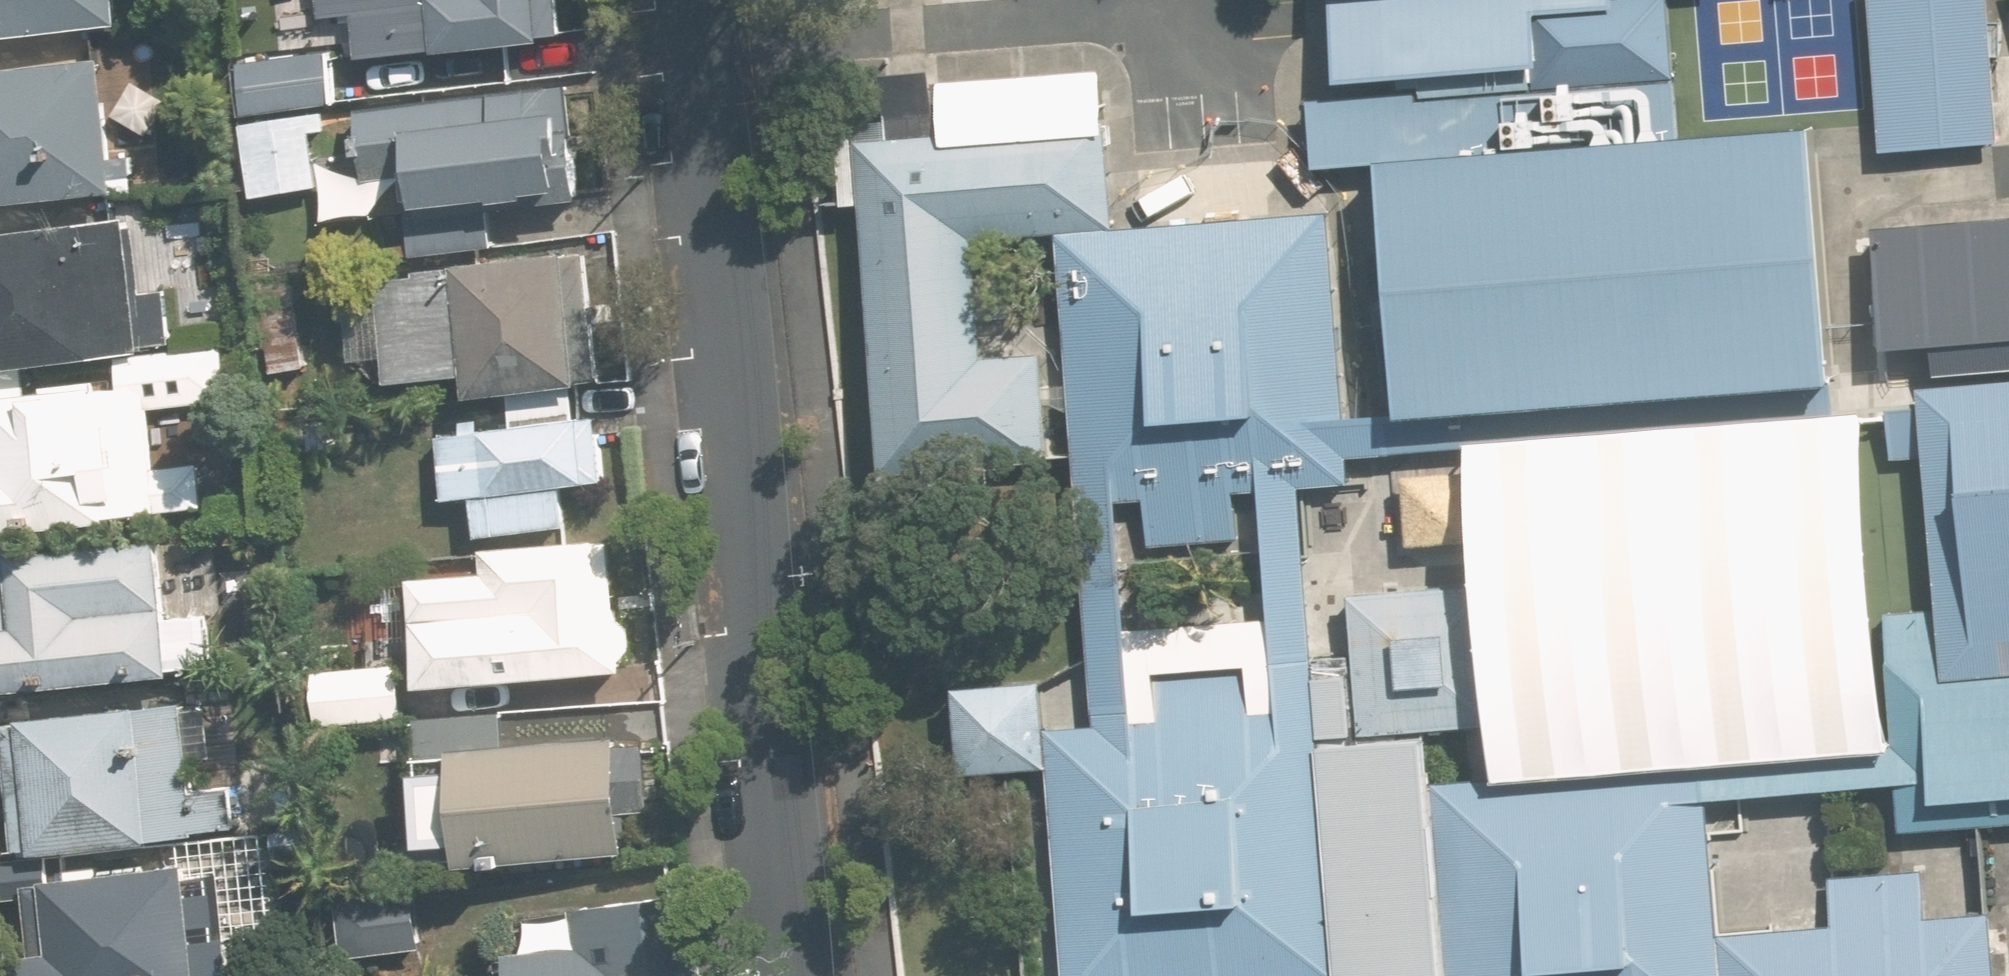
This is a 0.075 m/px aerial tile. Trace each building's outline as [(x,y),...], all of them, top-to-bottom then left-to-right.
[(121,23),(118,0),(0,0),(0,38),(121,23)] [(557,0),(321,0),(323,16),(355,12),(360,55),(561,33),(557,0)] [(1333,84),(1674,55),(1669,0),(1326,0),(1333,84)] [(1881,153),(1997,142),(1984,0),(1866,0),(1881,153)] [(242,113),(337,103),(331,48),(236,58),(242,113)] [(1681,139),(1674,55),(1333,84),(1333,90),(1303,92),(1309,170),(1369,165),(1681,139)] [(0,67),(0,201),(116,189),(103,57),(0,67)] [(570,86),(356,109),(368,218),(582,195),(570,86)] [(1050,457),(1041,354),(987,358),(976,233),(1114,221),(1105,117),(855,138),(883,471),(1050,457)] [(1369,165),(1390,421),(1827,384),(1805,129),(1681,139),(1369,165)] [(0,233),(0,366),(148,347),(132,216),(0,233)] [(1063,234),(1078,459),(1115,456),(1118,497),(1145,495),(1148,541),(1239,535),(1236,489),(1258,487),(1255,447),(1348,440),(1333,216),(1063,234)] [(1872,239),(1884,382),(2008,371),(2008,227),(1872,239)] [(599,380),(585,247),(380,269),(393,386),(471,377),(473,394),(599,380)] [(206,507),(201,460),(159,465),(152,406),(224,398),(219,350),(119,361),(122,385),(0,399),(0,530),(206,507)] [(1940,680),(2008,674),(2008,371),(1913,380),(1940,680)] [(594,418),(438,435),(445,502),(477,498),(480,530),(567,520),(563,489),(602,485),(594,418)] [(1269,618),(1276,709),(1316,706),(1299,482),(1351,478),(1348,440),(1255,447),(1258,487),(1269,618)] [(1078,459),(1097,723),(1136,720),(1129,629),(1118,497),(1115,456),(1078,459)] [(412,575),(420,686),(627,670),(617,536),(485,546),(487,570),(412,575)] [(174,676),(161,538),(0,553),(0,594),(3,626),(0,626),(0,692),(174,676)] [(1493,583),(1349,595),(1360,732),(1504,721),(1493,583)] [(1323,743),(1320,706),(1316,706),(1276,709),(1269,618),(1129,629),(1136,720),(1097,723),(1045,727),(1048,766),(1065,975),(1342,975),(1323,743)] [(410,715),(406,661),(319,667),(323,721),(410,715)] [(2008,823),(2008,674),(1940,680),(1886,685),(1891,747),(1894,785),(1899,833),(2008,823)] [(959,773),(1048,766),(1045,727),(1041,681),(952,688),(959,773)] [(184,700),(4,721),(20,849),(238,823),(232,778),(194,782),(184,700)] [(625,845),(616,729),(502,737),(500,708),(419,714),(423,755),(457,753),(464,857),(625,845)] [(1731,932),(1719,800),(1716,762),(1715,751),(1638,758),(1635,724),(1544,732),(1547,766),(1433,776),(1448,975),(1734,975),(1731,932)] [(1433,776),(1429,735),(1323,743),(1342,975),(1448,975),(1433,776)] [(1716,762),(1719,800),(1894,785),(1891,747),(1716,762)] [(15,975),(203,975),(189,861),(24,880),(32,953),(12,955),(15,975)] [(1990,909),(1925,915),(1921,870),(1831,878),(1834,923),(1731,932),(1734,975),(1996,975),(1990,909)] [(343,957),(424,947),(416,885),(335,895),(343,957)] [(512,975),(692,975),(679,893),(576,909),(581,942),(508,954),(512,975)]
